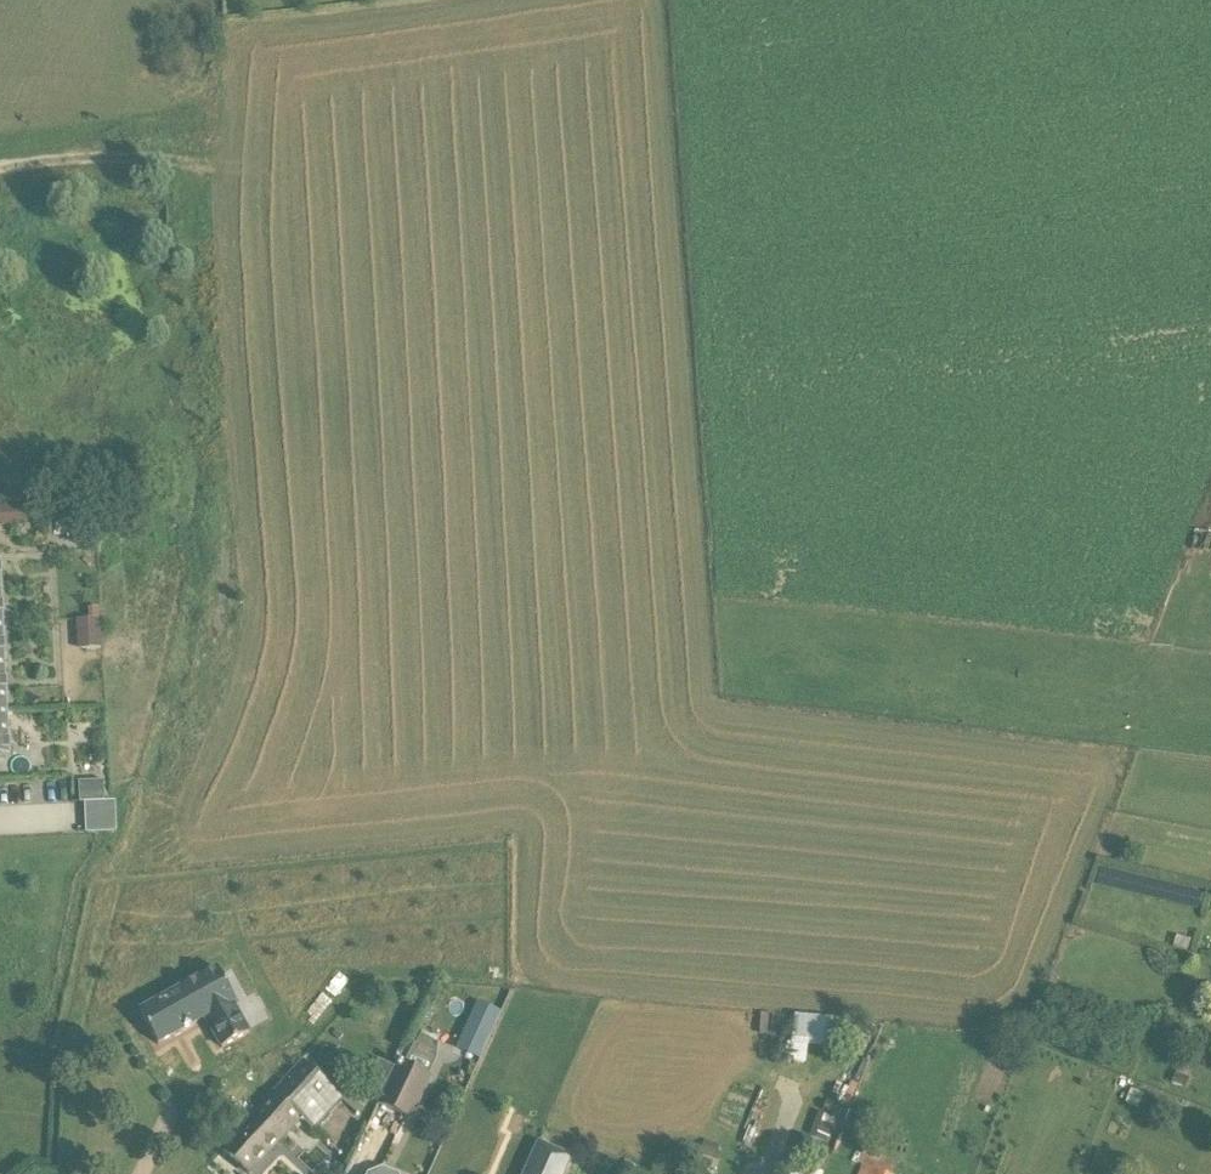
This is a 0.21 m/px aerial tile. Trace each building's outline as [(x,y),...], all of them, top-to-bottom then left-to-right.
[(0,509),(0,526),(26,525),(26,508),(0,509)] [(11,759),(1,562),(0,562),(0,760),(11,759)] [(89,609),(90,621),(100,620),(99,609),(89,609)] [(90,621),(76,621),(78,651),(102,650),(100,620),(90,621)] [(105,782),(79,783),(80,804),(85,804),(105,803),(105,782)] [(85,804),(87,835),(97,834),(118,833),(116,802),(111,803),(105,803),(85,804)] [(1188,953),(1191,942),(1176,937),(1173,948),(1188,953)] [(158,1045),(206,1019),(223,1049),(250,1034),(233,1004),(236,1002),(218,970),(141,1013),(158,1045)] [(469,1023),(492,1033),(501,1013),(478,1003),(469,1023)] [(793,1040),(810,1042),(816,1043),(818,1019),(795,1017),(793,1038),(793,1040)] [(421,1054),(422,1050),(410,1044),(381,1105),(412,1120),(432,1078),(427,1076),(435,1060),(421,1054)] [(303,1121),(315,1132),(344,1101),(306,1063),(225,1151),(250,1173),(254,1173),(303,1121)] [(365,1091),(380,1098),(394,1070),(379,1063),(365,1091)] [(1189,1079),(1187,1079),(1189,1071),(1179,1067),(1176,1075),(1173,1087),(1185,1091),(1189,1079)] [(1144,1095),(1131,1090),(1126,1103),(1139,1108),(1144,1095)] [(802,1137),(796,1152),(823,1162),(828,1147),(802,1137)] [(572,1159),(539,1144),(525,1173),(565,1173),(572,1159)] [(640,1173),(629,1163),(619,1173),(640,1173)]
